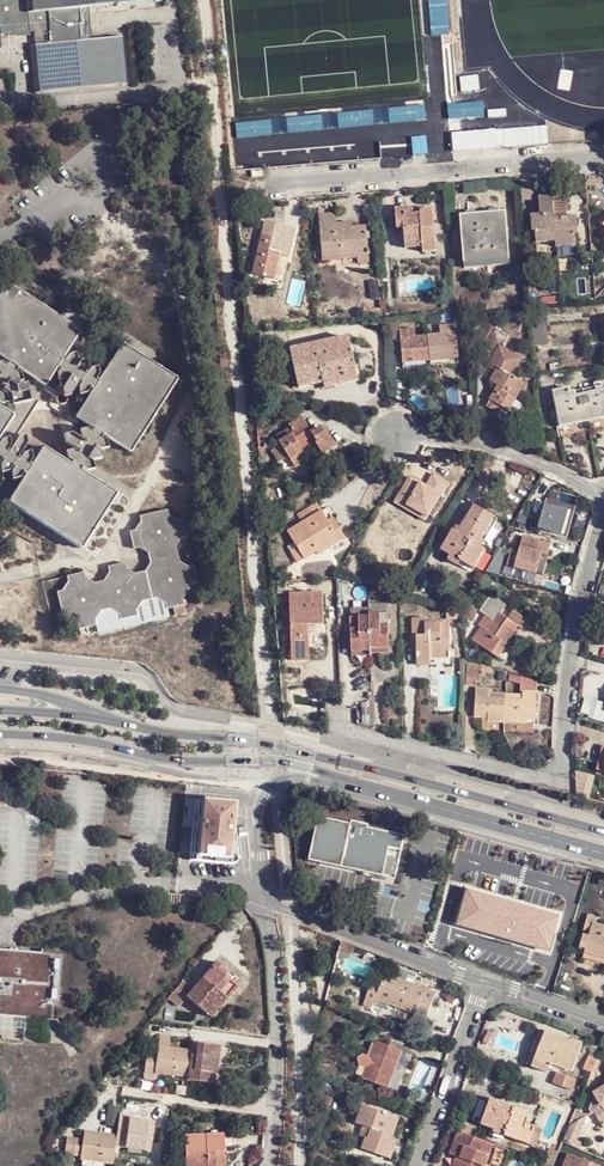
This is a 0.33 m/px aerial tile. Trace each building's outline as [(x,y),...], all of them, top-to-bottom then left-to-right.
[(25,0),(7,0),(0,1),(0,51),(3,51),(1,38),(15,36),(15,40),(30,39),(30,35),(34,35),(35,48),(92,42),(89,10),(27,16),(25,0)] [(89,10),(162,3),(161,0),(25,0),(27,16),(89,10)] [(92,42),(35,48),(39,91),(126,83),(122,39),(92,42)] [(352,95),(333,96),(335,132),(354,130),(352,95)] [(453,97),(444,123),(447,125),(449,126),(451,128),(454,130),(455,132),(457,134),(458,137),(460,141),(460,145),(487,143),(486,138),(485,132),(483,126),(481,122),(479,120),(478,117),(476,114),(474,112),(472,109),(469,106),(465,103),(460,100),(453,97)] [(505,99),(494,103),(502,126),(513,122),(505,99)] [(410,107),(404,114),(400,118),(397,122),(395,126),(394,130),(393,133),(393,137),(392,142),(391,146),(391,151),(392,155),(408,153),(408,151),(408,147),(408,143),(409,139),(410,136),(411,133),(413,130),(416,126),(420,122),(410,107)] [(513,128),(514,136),(534,134),(534,126),(513,128)] [(246,194),(247,203),(266,202),(265,192),(246,194)] [(539,197),(540,216),(554,214),(553,201),(552,195),(539,197)] [(554,219),(567,218),(566,200),(553,201),(554,214),(554,219)] [(403,224),(404,238),(421,237),(422,243),(422,249),(435,248),(433,207),(420,208),(420,211),(414,211),(413,204),(396,206),(396,225),(403,224)] [(460,215),(464,265),(509,261),(505,211),(460,215)] [(344,256),(358,254),(358,251),(370,251),(368,228),(354,229),(354,224),(338,225),(337,214),(320,215),(322,259),(345,258),(344,256)] [(554,214),(540,216),(531,215),(532,232),(535,232),(537,243),(556,242),(557,247),(576,246),(575,234),(578,234),(577,218),(567,218),(554,219),(554,214)] [(253,274),(262,277),(274,280),(280,254),(271,251),(274,238),(263,235),(253,274)] [(274,280),(262,277),(260,284),(280,290),(292,242),(274,238),(271,251),(280,254),(274,280)] [(358,251),(358,254),(359,265),(371,265),(370,251),(358,251)] [(2,461),(5,463),(2,467),(4,474),(11,472),(13,468),(15,470),(13,474),(14,481),(21,479),(24,475),(26,477),(9,503),(82,550),(117,495),(81,472),(83,469),(87,473),(96,470),(94,464),(89,461),(90,460),(95,462),(103,460),(101,454),(96,450),(97,449),(102,452),(110,450),(107,441),(104,439),(105,437),(131,453),(178,380),(124,346),(101,381),(97,380),(101,375),(100,368),(91,369),(89,374),(87,373),(90,368),(88,361),(81,362),(79,367),(76,366),(79,361),(77,354),(69,356),(67,360),(64,358),(81,330),(9,285),(0,299),(0,357),(9,363),(8,365),(5,363),(0,364),(0,373),(3,375),(2,377),(0,377),(0,405),(2,406),(11,405),(9,398),(4,394),(5,392),(12,396),(14,407),(32,402),(28,385),(17,387),(11,383),(12,382),(16,384),(24,383),(22,375),(19,373),(21,370),(46,386),(58,368),(60,370),(58,374),(59,381),(66,380),(69,376),(71,377),(63,390),(64,398),(72,396),(80,383),(83,384),(80,388),(81,395),(88,394),(91,390),(93,392),(76,418),(94,430),(93,433),(89,430),(81,431),(82,438),(87,442),(86,443),(73,435),(65,436),(66,443),(80,453),(79,454),(74,452),(67,453),(69,461),(73,464),(72,466),(44,449),(33,467),(30,465),(33,461),(32,453),(26,454),(23,460),(20,458),(29,446),(27,437),(20,439),(11,453),(9,451),(12,447),(11,440),(4,441),(1,446),(0,445),(0,465),(2,461)] [(471,316),(471,324),(488,322),(487,314),(471,316)] [(454,316),(455,325),(456,330),(466,329),(464,315),(454,316)] [(401,339),(400,331),(399,322),(390,323),(392,340),(401,339)] [(441,335),(428,336),(431,360),(458,358),(456,330),(455,325),(440,327),(441,335)] [(481,351),(494,357),(499,347),(503,349),(509,337),(493,328),(481,351)] [(431,360),(428,336),(415,337),(415,329),(400,331),(401,339),(403,363),(431,360)] [(291,350),(299,386),(323,381),(324,387),(358,380),(349,337),(291,350)] [(499,347),(494,357),(489,365),(497,369),(490,381),(498,386),(486,406),(500,413),(503,408),(508,411),(524,383),(512,376),(521,359),(503,349),(499,347)] [(554,401),(603,390),(603,382),(593,385),(594,388),(570,393),(569,390),(552,394),(554,401)] [(554,401),(557,413),(553,413),(557,428),(603,418),(603,390),(554,401)] [(14,417),(0,408),(0,440),(14,417)] [(288,454),(292,460),(304,452),(317,444),(327,438),(323,433),(320,428),(312,433),(303,418),(289,425),(294,434),(275,445),(283,457),(288,454)] [(328,430),(323,433),(327,438),(317,444),(324,453),(337,445),(328,430)] [(304,452),(292,460),(297,468),(309,461),(304,452)] [(299,514),(303,522),(323,510),(318,502),(299,514)] [(565,534),(570,510),(544,504),(538,528),(565,534)] [(394,505),(384,522),(395,528),(397,523),(409,529),(407,531),(412,533),(423,514),(408,505),(405,512),(402,510),(394,505)] [(442,550),(450,555),(459,560),(473,568),(484,549),(481,547),(498,518),(474,505),(468,515),(466,514),(455,532),(453,531),(442,550)] [(323,510),(303,522),(288,532),(296,545),(290,549),(297,562),(315,551),(317,554),(345,536),(333,518),(329,520),(323,510)] [(58,592),(64,620),(69,619),(78,625),(79,630),(98,626),(97,620),(102,612),(111,610),(121,616),(121,620),(139,617),(138,612),(144,603),(158,600),(166,605),(167,610),(184,606),(183,600),(192,585),(198,583),(195,566),(189,567),(180,562),(177,547),(181,540),(188,538),(184,520),(177,521),(168,515),(168,511),(140,517),(141,523),(136,531),(130,532),(135,550),(140,549),(148,554),(151,564),(146,572),(136,574),(127,567),(125,563),(108,567),(110,574),(104,582),(93,583),(86,578),(86,573),(67,577),(69,583),(64,591),(58,592)] [(395,528),(384,522),(373,543),(394,555),(407,531),(409,529),(397,523),(395,528)] [(518,554),(515,568),(536,575),(542,555),(545,544),(547,536),(526,530),(518,554)] [(545,544),(542,555),(548,557),(551,545),(545,544)] [(509,566),(515,568),(518,554),(512,552),(509,566)] [(432,555),(420,569),(431,577),(441,563),(432,555)] [(459,560),(450,555),(447,559),(457,565),(459,560)] [(459,560),(457,565),(471,572),(473,568),(459,560)] [(323,593),(289,594),(292,661),(311,660),(309,625),(324,624),(323,593)] [(475,597),(464,617),(471,621),(477,609),(477,610),(482,601),(475,597)] [(488,617),(473,640),(498,657),(505,647),(505,646),(518,627),(500,615),(506,607),(490,597),(480,611),(488,617)] [(352,612),(352,619),(370,617),(369,614),(369,610),(352,612)] [(370,617),(352,619),(355,651),(372,649),(372,648),(390,646),(387,613),(369,614),(370,617)] [(430,663),(430,656),(430,650),(449,649),(448,620),(427,621),(427,616),(413,617),(414,636),(417,635),(418,664),(430,663)] [(430,650),(430,656),(451,655),(451,648),(449,649),(430,650)] [(481,665),(466,664),(465,683),(481,684),(481,665)] [(537,691),(539,680),(509,671),(508,681),(521,685),(520,694),(522,694),(523,691),(537,691)] [(488,721),(505,721),(507,693),(490,693),(490,688),(476,688),(475,716),(488,716),(488,721)] [(505,721),(522,722),(522,718),(536,718),(537,691),(523,691),(522,694),(520,694),(507,693),(505,721)] [(593,698),(588,717),(598,720),(603,701),(593,698)] [(603,769),(603,743),(602,743),(595,766),(603,769)] [(233,802),(184,798),(182,817),(192,818),(189,852),(228,855),(230,839),(228,839),(230,824),(229,824),(230,812),(233,802)] [(351,823),(319,815),(309,858),(395,878),(405,835),(369,827),(369,824),(352,820),(351,823)] [(560,916),(465,889),(454,926),(549,954),(560,916)] [(583,933),(590,935),(593,925),(595,919),(588,917),(583,933)] [(583,954),(603,961),(603,928),(593,925),(590,935),(583,954)] [(59,1018),(63,952),(0,949),(0,1015),(59,1018)] [(583,954),(581,962),(603,970),(603,961),(583,954)] [(187,999),(204,1013),(219,996),(225,1001),(236,988),(224,978),(227,974),(216,964),(187,999)] [(375,1000),(389,1005),(427,1020),(435,996),(405,985),(407,981),(399,977),(397,981),(384,977),(379,988),(370,985),(361,1007),(370,1011),(372,1006),(375,1000)] [(219,996),(204,1013),(210,1019),(225,1001),(219,996)] [(386,1012),(389,1005),(375,1000),(372,1006),(386,1012)] [(535,1055),(544,1031),(539,1030),(531,1054),(535,1055)] [(531,1054),(526,1066),(546,1073),(547,1071),(556,1074),(556,1072),(569,1076),(581,1046),(544,1031),(535,1055),(531,1054)] [(186,1075),(189,1056),(190,1052),(168,1049),(170,1037),(159,1034),(154,1062),(153,1069),(186,1075)] [(385,1087),(396,1092),(403,1075),(391,1071),(392,1068),(395,1070),(402,1050),(377,1041),(363,1080),(385,1088),(385,1087)] [(186,1079),(207,1083),(209,1073),(216,1073),(220,1047),(198,1043),(195,1056),(189,1056),(186,1075),(186,1079)] [(195,1056),(198,1043),(191,1043),(190,1052),(189,1056),(195,1056)] [(151,1080),(153,1069),(154,1062),(144,1060),(141,1078),(151,1080)] [(209,1073),(207,1083),(214,1084),(216,1073),(209,1073)] [(556,1074),(551,1085),(570,1092),(574,1081),(556,1074)] [(595,1089),(599,1099),(591,1103),(600,1121),(603,1119),(603,1084),(595,1089)] [(503,1138),(515,1142),(520,1128),(525,1112),(490,1099),(480,1124),(505,1134),(503,1138)] [(366,1121),(371,1109),(365,1106),(358,1125),(371,1130),(374,1124),(366,1121)] [(389,1149),(394,1151),(398,1142),(393,1141),(386,1138),(394,1117),(389,1115),(389,1114),(385,1112),(384,1114),(371,1109),(366,1121),(374,1124),(371,1130),(368,1138),(366,1137),(362,1149),(386,1158),(389,1149)] [(114,1144),(144,1150),(147,1133),(153,1134),(155,1122),(131,1119),(131,1116),(119,1113),(116,1136),(114,1144)] [(386,1138),(393,1141),(400,1120),(394,1117),(386,1138)] [(520,1128),(515,1142),(526,1146),(531,1132),(520,1128)] [(114,1144),(116,1136),(83,1132),(82,1138),(80,1155),(79,1158),(112,1163),(114,1144)] [(147,1133),(144,1150),(150,1151),(153,1134),(147,1133)] [(458,1133),(449,1156),(459,1159),(457,1165),(492,1165),(493,1165),(504,1165),(510,1152),(458,1133)] [(224,1134),(185,1136),(186,1165),(225,1165),(224,1134)] [(62,1153),(80,1155),(82,1138),(66,1136),(62,1153)] [(391,1159),(394,1151),(389,1149),(386,1158),(391,1159)] [(550,1165),(553,1165),(557,1155),(547,1151),(542,1163),(550,1165)] [(449,1156),(445,1165),(457,1165),(459,1159),(449,1156)]
